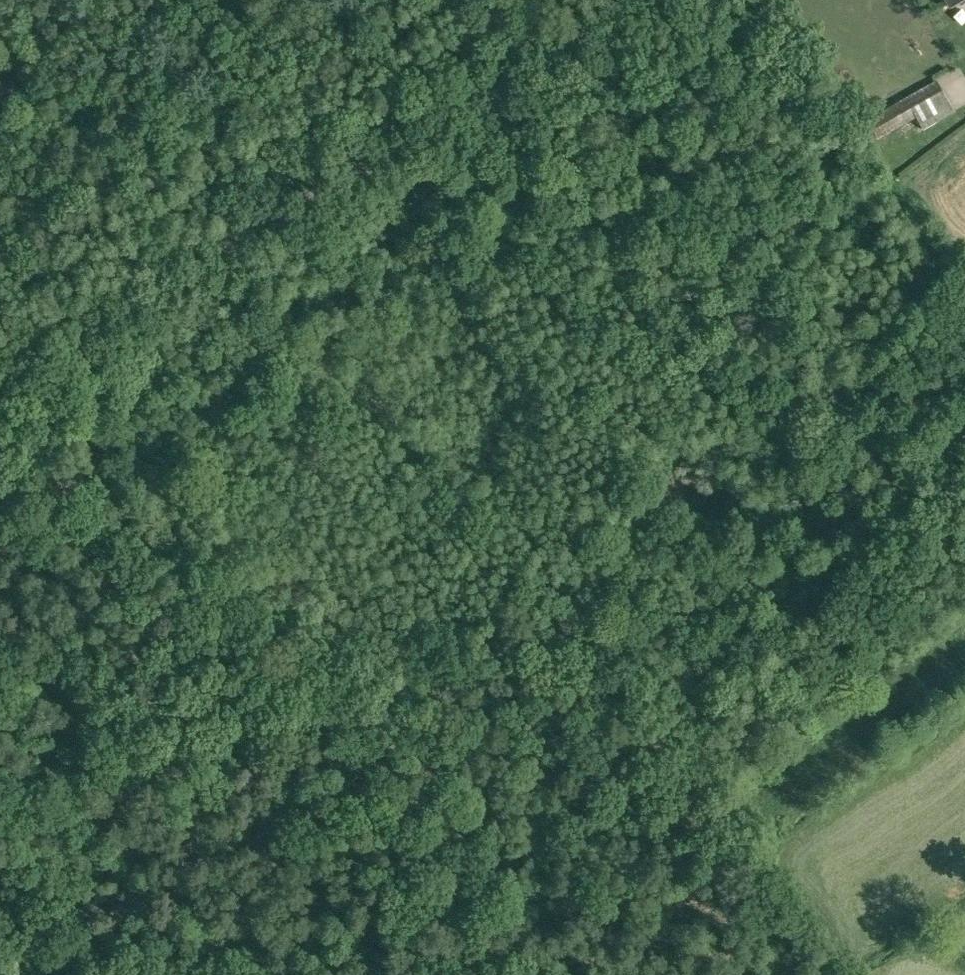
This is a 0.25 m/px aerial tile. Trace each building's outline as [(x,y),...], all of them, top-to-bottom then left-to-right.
[(922,129),(954,111),(936,80),(857,124),(868,143),(915,116),(922,129)]
